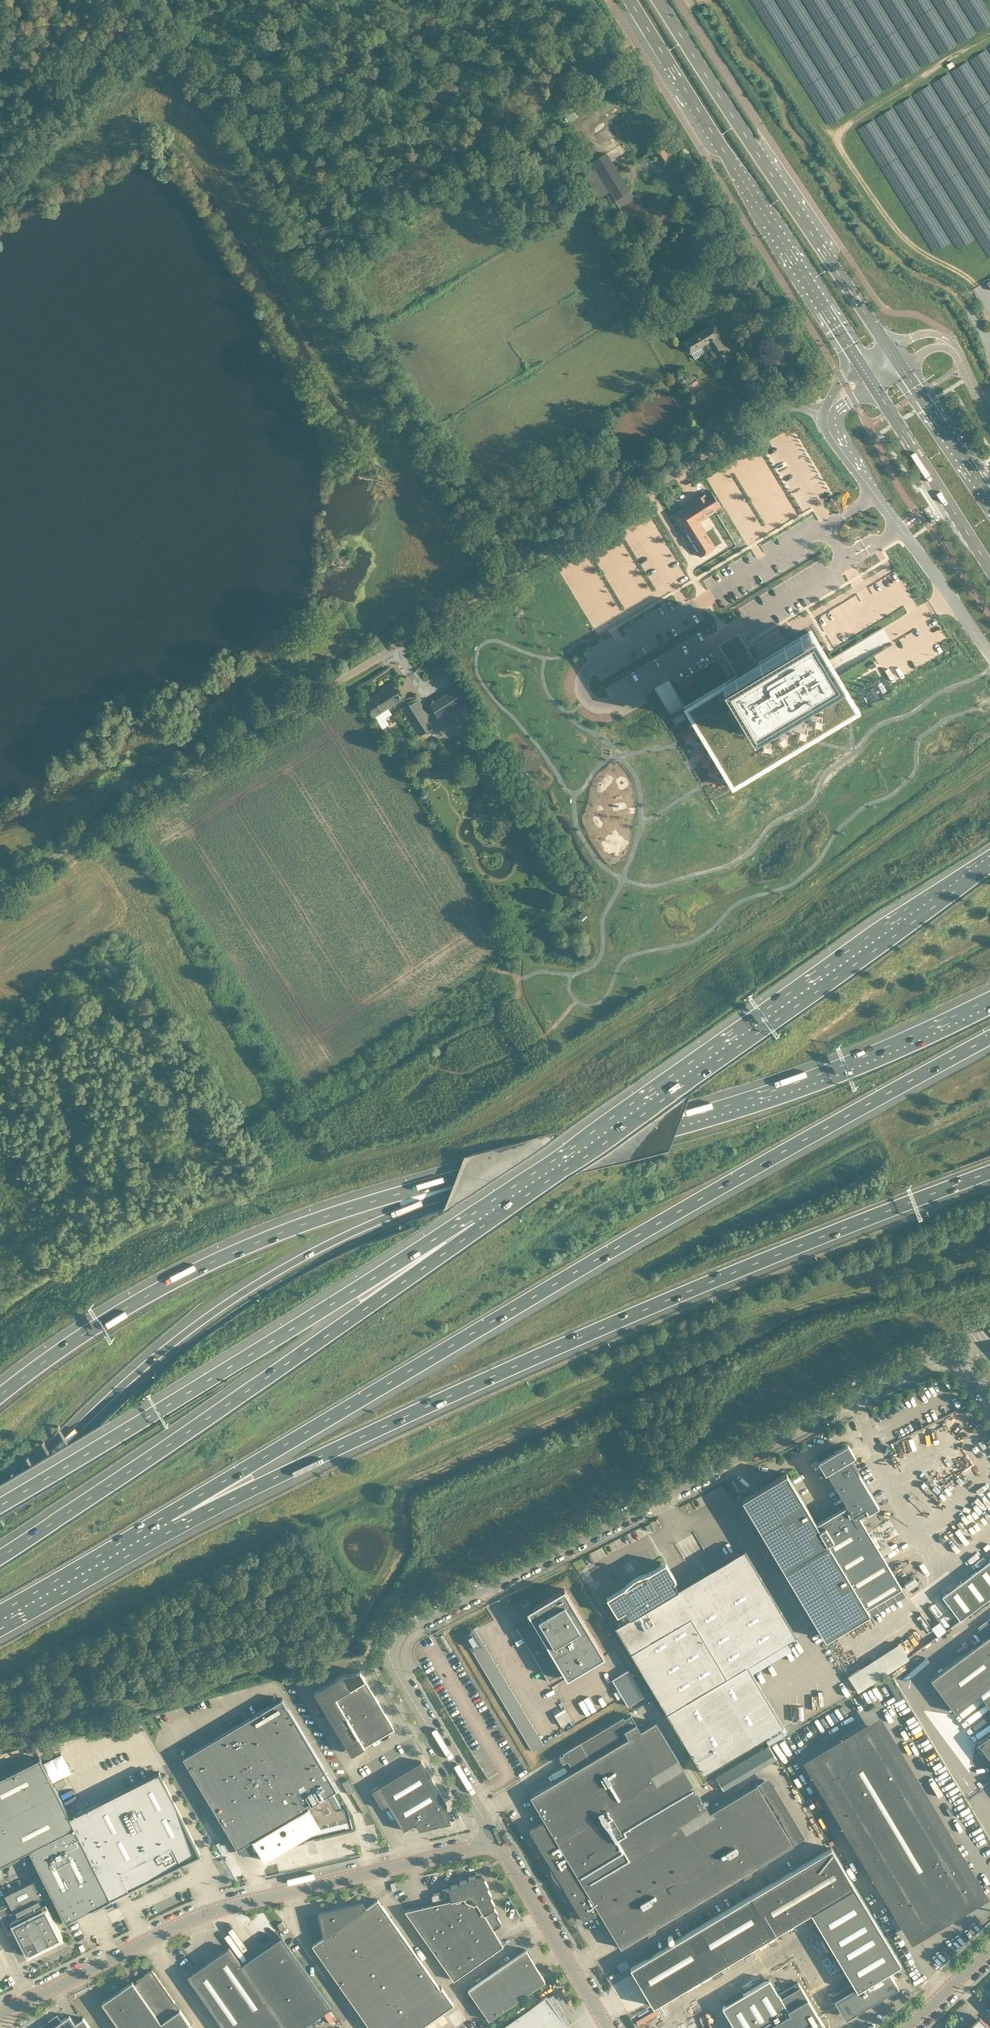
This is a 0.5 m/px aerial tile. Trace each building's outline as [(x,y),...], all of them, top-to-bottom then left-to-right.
[(857,125),(873,154),(889,146),(891,149),(891,140),(900,139),(900,148),(903,153),(902,138),(908,135),(916,134),(913,128),(940,113),(940,114),(939,98),(960,97),(958,95),(962,94),(958,87),(971,87),(978,83),(978,84),(988,79),(987,64),(989,62),(989,51),(857,125)] [(952,60),(946,64),(949,69),(955,65),(952,60)] [(570,121),(577,117),(573,111),(566,115),(570,121)] [(854,154),(859,151),(852,140),(848,143),(854,154)] [(665,147),(662,143),(643,156),(647,163),(656,157),(662,166),(673,159),(670,155),(672,154),(666,146),(665,147)] [(637,200),(607,153),(593,162),(612,192),(608,194),(611,200),(615,197),(637,231),(654,220),(663,234),(684,221),(668,195),(647,209),(640,198),(637,200)] [(881,197),(886,194),(879,183),(874,186),(881,197)] [(685,190),(676,196),(680,202),(689,195),(685,190)] [(655,299),(649,302),(654,310),(660,307),(655,299)] [(690,352),(691,352),(695,359),(710,349),(720,364),(734,355),(729,347),(728,348),(719,334),(720,333),(714,322),(683,341),(684,343),(687,348),(690,352)] [(706,416),(694,423),(694,424),(699,432),(711,425),(706,416)] [(683,532),(684,531),(700,556),(715,547),(699,521),(708,516),(707,514),(721,506),(716,499),(711,490),(705,494),(705,493),(697,498),(697,499),(672,514),(683,532)] [(782,543),(790,539),(788,535),(780,540),(782,543)] [(675,724),(668,728),(677,743),(701,784),(710,800),(733,786),(806,742),(838,723),(858,711),(837,675),(828,660),(824,654),(820,647),(811,631),(799,639),(730,680),(685,707),(670,716),(675,724)] [(392,713),(388,707),(402,698),(392,683),(385,688),(385,689),(364,703),(373,716),(375,715),(379,722),(392,713)] [(430,704),(441,721),(468,704),(457,687),(430,704)] [(403,709),(408,718),(419,735),(433,727),(416,701),(403,709)] [(786,1472),(742,1498),(747,1507),(826,1638),(870,1612),(867,1607),(902,1586),(857,1512),(865,1508),(868,1512),(879,1506),(876,1501),(856,1467),(854,1464),(855,1455),(855,1454),(848,1443),(834,1451),(818,1461),(826,1472),(827,1471),(847,1505),(817,1523),(786,1472)] [(735,1499),(738,1504),(744,1501),(741,1496),(735,1499)] [(626,1584),(624,1586),(622,1588),(607,1597),(617,1614),(620,1613),(624,1620),(615,1626),(703,1772),(783,1724),(747,1664),(796,1635),(745,1549),(678,1588),(674,1580),(676,1579),(666,1561),(649,1572),(645,1572),(642,1574),(638,1575),(635,1577),(632,1579),(629,1581),(626,1584)] [(942,1596),(960,1620),(989,1597),(989,1560),(942,1596)] [(517,1628),(548,1680),(561,1673),(560,1671),(563,1669),(568,1678),(605,1655),(565,1588),(527,1610),(535,1623),(532,1625),(530,1621),(517,1628)] [(934,1626),(940,1634),(948,1629),(942,1621),(934,1626)] [(467,1634),(532,1751),(545,1744),(479,1627),(467,1634)] [(931,1679),(955,1711),(980,1692),(989,1705),(989,1635),(942,1671),(931,1679)] [(851,1674),(861,1690),(913,1658),(903,1642),(851,1674)] [(628,1669),(612,1679),(628,1705),(644,1696),(628,1669)] [(343,1674),(315,1691),(320,1701),(317,1703),(317,1702),(316,1702),(319,1714),(327,1712),(346,1745),(352,1753),(364,1746),(365,1746),(365,1745),(394,1728),(365,1679),(361,1671),(343,1674)] [(251,1840),(254,1852),(262,1850),(266,1857),(312,1829),(314,1836),(313,1836),(314,1837),(353,1828),(347,1806),(342,1807),(333,1792),(337,1789),(283,1698),(183,1757),(238,1848),(251,1840)] [(545,1820),(530,1829),(550,1863),(550,1868),(551,1871),(552,1875),(554,1878),(556,1881),(559,1884),(564,1886),(584,1920),(599,1911),(614,1935),(621,1947),(630,1942),(759,1865),(793,1844),(757,1784),(723,1804),(710,1812),(656,1721),(641,1730),(632,1714),(625,1718),(624,1716),(580,1742),(563,1752),(574,1770),(531,1796),(545,1820)] [(811,1766),(843,1819),(844,1818),(843,1818),(847,1816),(896,1898),(915,1930),(977,1893),(969,1880),(971,1878),(968,1872),(965,1874),(951,1851),(878,1728),(877,1727),(811,1766)] [(978,1741),(986,1753),(989,1758),(989,1732),(978,1741)] [(58,1792),(40,1758),(0,1778),(0,1821),(58,1792)] [(422,1760),(378,1786),(372,1790),(383,1808),(389,1804),(404,1830),(416,1822),(420,1829),(434,1825),(434,1824),(437,1822),(439,1824),(450,1822),(446,1805),(447,1804),(422,1760)] [(498,1772),(492,1760),(482,1765),(488,1777),(498,1772)] [(159,1772),(70,1817),(75,1827),(111,1898),(128,1889),(129,1891),(137,1887),(141,1894),(141,1895),(152,1889),(148,1881),(177,1867),(176,1865),(180,1863),(181,1865),(183,1864),(182,1862),(200,1854),(200,1853),(159,1772)] [(342,1782),(349,1793),(356,1790),(349,1778),(342,1782)] [(70,1817),(58,1792),(0,1821),(0,1864),(30,1850),(75,1827),(70,1817)] [(111,1898),(75,1827),(30,1850),(39,1869),(43,1876),(52,1893),(66,1921),(84,1912),(84,1913),(112,1899),(111,1898)] [(217,1845),(222,1854),(226,1852),(221,1843),(217,1845)] [(889,1971),(901,1964),(831,1847),(631,1967),(654,2006),(811,1912),(853,1982),(834,1994),(846,2014),(896,1984),(898,1988),(899,1987),(889,1971)] [(433,1904),(405,1910),(406,1911),(454,1980),(500,1947),(503,1945),(494,1929),(500,1925),(501,1922),(498,1916),(498,1913),(494,1907),(495,1904),(491,1897),(492,1894),(488,1888),(488,1885),(485,1879),(486,1878),(483,1874),(482,1873),(476,1874),(476,1875),(469,1877),(467,1879),(460,1881),(458,1883),(451,1885),(449,1888),(442,1889),(440,1892),(433,1893),(432,1896),(433,1904)] [(0,1909),(0,1913),(8,1930),(14,1927),(24,1947),(28,1956),(44,1948),(42,1946),(47,1943),(48,1946),(64,1938),(59,1929),(46,1902),(42,1904),(39,1899),(52,1893),(43,1876),(5,1895),(10,1904),(0,1909)] [(312,1944),(318,1952),(371,2027),(419,2027),(454,2003),(443,1987),(441,1989),(384,1907),(378,1899),(366,1907),(362,1902),(332,1909),(332,1910),(328,1911),(328,1910),(319,1912),(325,1936),(312,1944)] [(282,1921),(277,1924),(281,1930),(286,1926),(282,1921)] [(206,1962),(207,1964),(205,1966),(204,1964),(203,1963),(188,1973),(196,1984),(195,1985),(225,2027),(300,2027),(332,2006),(289,1945),(287,1946),(280,1935),(265,1945),(267,1948),(265,1950),(264,1948),(242,1964),(229,1946),(206,1962)] [(654,1941),(648,1944),(653,1953),(659,1949),(654,1941)] [(653,1953),(648,1944),(627,1957),(632,1965),(653,1953)] [(468,1989),(489,2019),(544,1981),(546,1981),(526,1948),(525,1949),(468,1989)] [(121,2027),(194,2027),(152,1969),(137,1980),(138,1981),(135,1983),(133,1981),(102,2002),(121,2027)] [(825,2026),(798,1981),(779,1993),(773,1985),(772,1986),(767,1980),(722,2006),(736,2027),(826,2027),(825,2026)] [(547,1995),(500,2027),(569,2027),(564,2021),(568,2018),(553,1994),(548,1997),(547,1995)] [(41,2026),(39,2027),(91,2027),(84,2017),(83,2017),(83,2018),(76,2023),(70,2015),(61,2021),(57,2015),(49,2021),(50,2023),(42,2027),(41,2026)] [(986,2022),(980,2016),(970,2025),(973,2027),(989,2027),(989,2026),(986,2022)]
